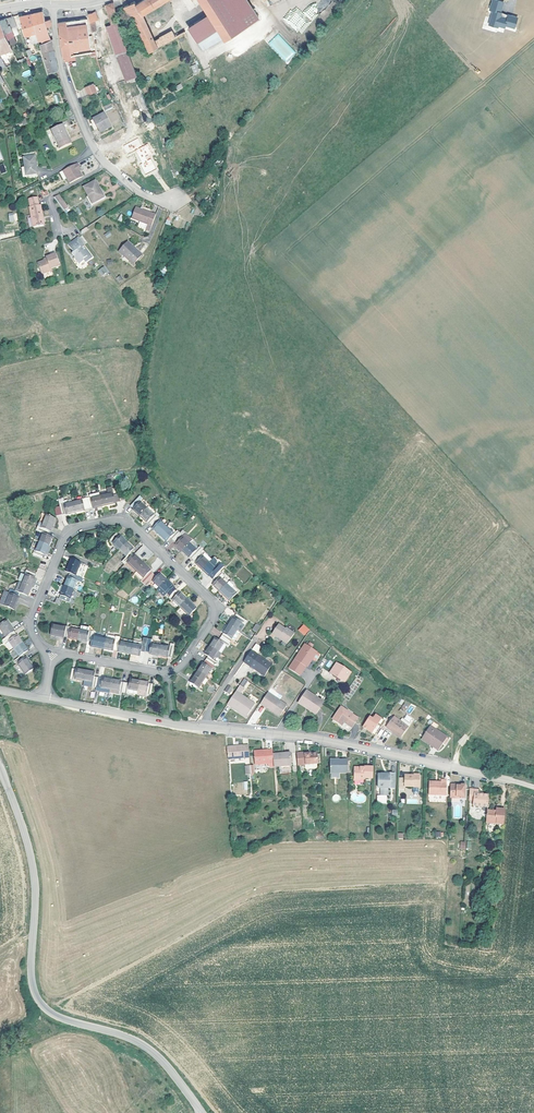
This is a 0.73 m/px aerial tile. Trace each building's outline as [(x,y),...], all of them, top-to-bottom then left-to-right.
[(136,4),(135,5),(141,16),(142,16),(166,0),(143,0),(136,4)] [(496,0),(493,0),(490,10),(492,10),(488,26),(499,28),(499,27),(505,29),(506,27),(515,29),(518,17),(508,15),(507,18),(502,17),(503,13),(501,13),(504,2),(496,0)] [(155,42),(142,16),(141,16),(135,5),(136,4),(134,1),(124,6),(116,11),(119,22),(119,23),(124,20),(133,16),(143,37),(142,38),(143,41),(144,40),(150,52),(158,48),(155,42)] [(113,3),(106,5),(111,25),(119,22),(116,11),(113,3)] [(255,8),(258,13),(264,10),(261,5),(255,8)] [(28,15),(19,17),(24,34),(31,32),(35,31),(33,23),(45,19),(43,12),(28,15)] [(97,21),(95,12),(91,14),(87,15),(89,23),(94,22),(97,21)] [(16,26),(12,16),(6,18),(0,20),(0,41),(5,52),(11,50),(11,49),(9,44),(2,28),(9,26),(12,35),(17,33),(15,26),(16,26)] [(47,27),(50,26),(49,19),(45,21),(45,19),(33,23),(35,31),(38,41),(42,40),(43,43),(51,40),(47,27)] [(91,53),(86,19),(76,21),(68,22),(72,56),(74,55),(89,53),(91,53)] [(68,22),(57,23),(60,44),(62,57),(63,57),(72,56),(68,22)] [(127,50),(120,25),(119,23),(119,22),(111,25),(106,27),(115,54),(127,50)] [(15,42),(12,35),(9,26),(2,28),(9,44),(15,42)] [(221,38),(216,30),(196,42),(201,50),(221,38)] [(175,37),(174,34),(159,42),(161,46),(175,37)] [(286,62),(296,52),(278,34),(268,44),(286,62)] [(39,44),(42,52),(53,50),(52,44),(52,39),(51,40),(43,43),(39,44)] [(53,50),(42,52),(45,61),(55,59),(54,54),(53,50)] [(130,56),(127,50),(115,54),(118,60),(130,56)] [(20,57),(23,56),(21,52),(14,55),(16,59),(16,61),(20,59),(20,57)] [(126,80),(137,76),(130,56),(118,60),(126,80)] [(48,72),(57,70),(55,59),(45,61),(48,72)] [(96,92),(93,84),(85,87),(88,95),(96,92)] [(95,132),(99,129),(101,134),(112,128),(105,115),(91,122),(95,128),(94,129),(95,132)] [(63,125),(51,130),(57,143),(54,144),(57,151),(71,145),(68,138),(67,134),(68,133),(67,130),(65,131),(63,125)] [(153,155),(147,143),(141,146),(138,138),(123,145),(127,153),(135,150),(142,163),(140,164),(145,174),(156,169),(150,157),(153,155)] [(25,168),(26,176),(37,175),(34,157),(24,159),(25,168)] [(82,178),(79,172),(80,172),(76,164),(62,172),(66,180),(68,185),(82,178)] [(104,198),(100,190),(95,182),(83,188),(88,197),(92,205),(104,198)] [(106,199),(101,190),(100,190),(104,198),(92,205),(88,197),(86,198),(91,207),(106,199)] [(63,211),(67,208),(58,196),(54,198),(63,211)] [(33,227),(43,225),(42,219),(43,219),(40,205),(38,205),(37,197),(28,198),(30,207),(29,207),(33,227)] [(147,224),(151,226),(156,215),(143,210),(141,209),(136,207),(132,218),(140,221),(147,224)] [(93,258),(78,237),(68,245),(74,253),(72,254),(79,264),(83,261),(85,264),(93,258)] [(127,242),(118,252),(133,265),(141,255),(127,242)] [(46,258),(47,260),(45,261),(38,263),(41,274),(51,271),(50,269),(59,266),(55,254),(46,258)] [(102,495),(104,505),(117,502),(117,501),(122,500),(119,488),(114,489),(114,487),(109,489),(110,493),(102,495)] [(104,505),(102,495),(93,497),(92,496),(88,497),(90,507),(95,506),(95,507),(104,505)] [(143,515),(150,508),(144,501),(146,498),(143,495),(134,505),(137,508),(137,509),(143,515)] [(90,507),(88,497),(83,498),(83,499),(74,501),(77,511),(86,509),(86,508),(90,507)] [(77,511),(74,501),(65,503),(64,500),(64,498),(59,499),(61,505),(63,513),(67,512),(67,513),(77,511)] [(161,516),(163,515),(160,512),(157,514),(150,508),(143,515),(150,522),(150,521),(153,524),(161,516)] [(47,514),(42,527),(51,531),(57,518),(47,514)] [(164,519),(161,516),(153,524),(156,527),(156,528),(163,534),(170,527),(163,520),(164,519)] [(40,542),(49,546),(52,536),(49,535),(51,531),(42,527),(41,527),(39,531),(43,533),(40,540),(40,542)] [(177,533),(170,527),(163,534),(169,541),(173,538),(176,541),(183,533),(180,530),(177,533)] [(39,531),(38,531),(35,538),(40,540),(43,533),(39,531)] [(122,548),(129,540),(122,534),(121,534),(118,531),(111,539),(114,542),(115,541),(122,548)] [(185,536),(188,534),(188,533),(186,531),(183,533),(176,541),(179,543),(178,544),(185,551),(192,543),(185,536)] [(195,541),(188,534),(185,536),(192,543),(195,541)] [(129,560),(136,553),(133,550),(136,547),(129,540),(122,548),(128,555),(125,558),(129,561),(129,560)] [(201,548),(195,541),(192,543),(199,550),(201,548)] [(49,546),(40,542),(36,551),(35,550),(34,554),(43,558),(45,554),(49,546)] [(192,543),(185,551),(192,557),(195,560),(204,550),(205,549),(202,547),(201,548),(199,550),(192,543)] [(212,562),(214,560),(204,550),(195,560),(198,562),(197,563),(204,570),(212,562)] [(139,570),(147,562),(137,553),(136,553),(129,560),(139,570)] [(72,558),(67,570),(70,572),(76,574),(81,561),(72,558)] [(139,570),(129,560),(129,561),(127,563),(137,573),(139,570)] [(86,563),(81,561),(76,574),(81,576),(86,563)] [(146,582),(156,572),(153,569),(147,562),(139,570),(146,576),(143,579),(146,582)] [(215,579),(222,571),(219,568),(218,569),(212,562),(204,570),(211,576),(212,576),(215,579)] [(26,574),(22,583),(32,587),(35,578),(36,574),(26,570),(25,573),(26,574)] [(222,577),(223,577),(225,574),(222,571),(215,579),(218,582),(215,584),(222,591),(229,584),(225,580),(222,577)] [(81,576),(76,574),(70,572),(69,575),(68,575),(64,584),(74,588),(78,579),(81,581),(82,581),(84,578),(81,576)] [(155,580),(161,586),(168,579),(162,572),(159,575),(156,572),(146,582),(149,585),(154,580),(155,580)] [(168,579),(161,586),(159,589),(166,595),(167,594),(170,597),(178,589),(175,586),(175,585),(168,579)] [(161,586),(155,580),(153,583),(159,589),(161,586)] [(28,595),(32,587),(22,583),(18,591),(16,590),(11,588),(9,592),(10,592),(19,596),(21,592),(28,595)] [(62,593),(60,597),(62,598),(65,599),(70,601),(72,597),(70,597),(74,588),(64,584),(61,593),(62,593)] [(229,584),(222,591),(232,601),(239,594),(235,590),(232,587),(229,584)] [(178,589),(170,597),(173,599),(174,598),(181,605),(188,598),(181,591),(178,589)] [(19,596),(10,592),(5,605),(14,609),(19,596)] [(188,598),(181,605),(191,615),(198,607),(188,598)] [(286,607),(282,612),(305,635),(309,631),(286,607)] [(235,617),(229,625),(238,631),(243,623),(246,625),(249,621),(238,614),(236,617),(235,617)] [(14,632),(15,631),(7,620),(0,625),(0,628),(7,637),(14,632)] [(241,633),(246,625),(243,623),(238,631),(241,633)] [(71,626),(67,625),(66,627),(65,636),(69,637),(78,639),(81,626),(71,624),(71,626)] [(65,636),(66,627),(53,625),(51,634),(65,637),(65,636)] [(225,633),(222,637),(231,643),(233,639),(232,639),(238,631),(229,625),(224,633),(225,633)] [(281,638),(289,644),(295,635),(286,628),(286,630),(280,625),(273,634),(280,639),(281,638)] [(90,628),(81,626),(78,639),(87,641),(91,641),(93,635),(93,633),(94,631),(89,630),(90,628)] [(233,644),(241,633),(238,631),(232,639),(233,639),(231,643),(233,644)] [(17,635),(14,632),(7,637),(4,639),(3,640),(5,643),(9,641),(14,648),(23,642),(17,635)] [(105,648),(107,638),(93,635),(91,641),(91,645),(105,648)] [(118,650),(120,640),(120,636),(117,635),(116,640),(107,638),(105,648),(114,650),(114,649),(118,650)] [(224,643),(227,645),(228,646),(231,643),(222,637),(220,640),(216,637),(211,645),(219,651),(224,643)] [(144,638),(143,642),(143,645),(133,643),(131,653),(141,655),(141,651),(145,652),(148,638),(144,638)] [(159,655),(161,645),(151,643),(152,639),(148,638),(145,652),(150,653),(159,655)] [(131,653),(133,643),(121,641),(120,640),(118,650),(118,651),(131,653)] [(28,650),(23,642),(14,648),(20,656),(14,660),(17,663),(18,663),(26,657),(23,654),(28,650)] [(173,657),(175,643),(171,643),(171,646),(161,645),(159,655),(168,657),(168,656),(173,657)] [(219,651),(222,653),(227,645),(224,643),(219,651)] [(258,653),(261,646),(255,643),(252,650),(258,653)] [(209,656),(207,659),(215,665),(217,662),(213,659),(214,658),(216,656),(218,658),(222,653),(219,651),(211,645),(205,653),(209,656)] [(289,669),(299,676),(305,667),(307,668),(312,660),(317,653),(305,645),(289,669)] [(244,661),(255,669),(257,667),(266,674),(272,665),(252,651),(244,661)] [(317,653),(312,660),(315,662),(317,662),(321,657),(320,655),(317,653)] [(34,668),(26,657),(18,663),(26,674),(34,668)] [(204,662),(198,670),(207,676),(212,668),(213,668),(215,665),(207,659),(204,662)] [(350,675),(336,664),(329,674),(343,684),(350,675)] [(76,668),(72,667),(70,678),(74,679),(75,678),(84,680),(86,670),(77,668),(76,668)] [(257,667),(255,669),(265,676),(266,674),(257,667)] [(95,671),(86,670),(84,680),(83,685),(97,687),(99,676),(95,676),(95,671)] [(207,676),(198,670),(191,681),(199,687),(207,676)] [(103,677),(99,676),(97,687),(100,688),(101,687),(110,689),(112,679),(103,677)] [(130,683),(126,682),(124,692),(128,693),(128,692),(129,688),(138,690),(140,680),(131,678),(130,683)] [(121,680),(112,679),(110,689),(120,690),(119,692),(124,692),(126,682),(121,681),(121,680)] [(149,682),(140,680),(138,690),(147,692),(147,693),(152,694),(154,683),(149,682)] [(233,689),(228,686),(224,692),(229,695),(233,689)] [(240,686),(236,692),(240,695),(244,689),(240,686)] [(306,708),(307,707),(316,713),(323,703),(306,691),(298,703),(306,708)] [(240,695),(236,692),(227,705),(232,708),(233,706),(247,716),(255,705),(240,695)] [(265,704),(280,715),(286,706),(272,696),(267,693),(260,703),(264,706),(265,704)] [(265,704),(264,706),(279,716),(280,715),(265,704)] [(402,713),(408,707),(405,704),(399,710),(402,713)] [(233,706),(232,708),(246,717),(247,716),(233,706)] [(341,726),(343,722),(350,727),(357,718),(341,707),(332,720),(341,726)] [(369,717),(363,726),(371,732),(381,718),(375,714),(372,718),(369,717)] [(385,727),(389,730),(390,728),(399,735),(406,726),(398,720),(392,716),(385,727)] [(400,717),(398,720),(406,726),(408,723),(400,717)] [(429,726),(422,736),(432,744),(431,746),(437,751),(442,744),(446,738),(429,726)] [(390,728),(389,730),(398,737),(399,735),(390,728)] [(432,744),(422,736),(420,739),(431,746),(432,744)] [(247,754),(246,742),(224,744),(225,756),(247,754)] [(258,750),(258,748),(251,748),(252,762),(262,761),(262,765),(266,765),(264,749),(258,750)] [(287,750),(270,751),(271,764),(288,763),(287,750)] [(315,750),(308,751),(308,752),(303,752),(303,751),(294,751),(295,764),(303,764),(316,763),(315,750)] [(338,773),(346,773),(346,760),(337,760),(337,761),(328,761),(329,773),(338,773)] [(358,769),(353,769),(352,780),(358,781),(358,779),(362,779),(362,778),(371,778),(371,767),(362,767),(362,768),(359,768),(358,769)] [(379,788),(378,795),(385,795),(386,788),(392,789),(393,774),(388,773),(388,775),(376,775),(376,788),(379,788)] [(412,777),(408,776),(403,776),(403,778),(398,778),(397,790),(402,790),(403,787),(417,788),(417,776),(416,774),(414,774),(412,777)] [(439,784),(427,784),(426,795),(444,796),(444,781),(439,780),(439,783),(439,784)] [(464,785),(449,785),(448,798),(463,799),(464,785)] [(485,806),(487,794),(481,793),(476,792),(476,791),(477,789),(467,787),(467,799),(471,800),(471,804),(485,806)] [(365,797),(352,793),(350,798),(363,802),(365,797)] [(385,795),(378,795),(376,795),(376,803),(385,803),(385,795)] [(501,823),(503,808),(494,807),(494,809),(494,810),(491,810),(485,809),(484,821),(501,823)] [(293,817),(294,829),(301,829),(300,811),(290,812),(291,817),(293,817)]
